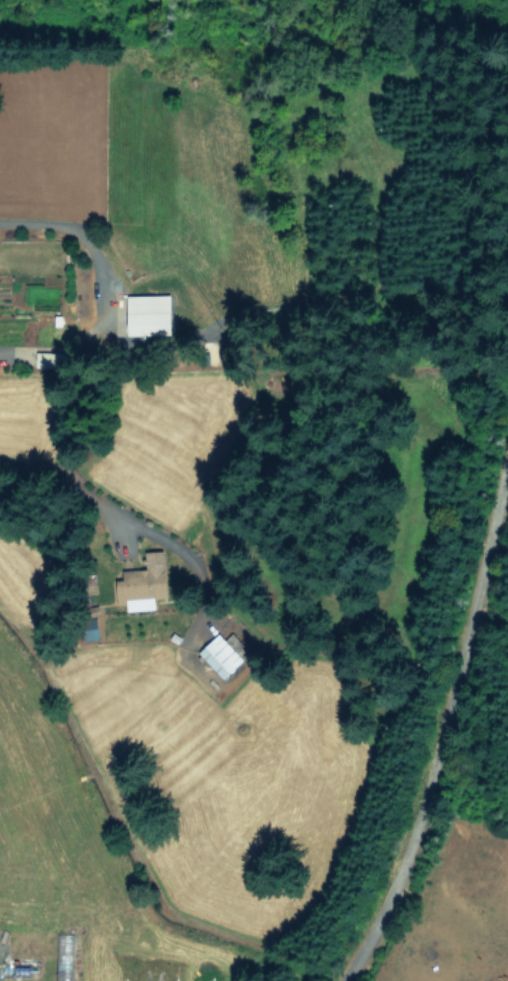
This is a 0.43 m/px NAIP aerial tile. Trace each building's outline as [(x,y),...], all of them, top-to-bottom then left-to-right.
[(174,333),(173,293),(128,294),(129,334),(174,333)] [(128,609),(156,608),(155,597),(167,597),(165,550),(146,551),(147,568),(117,570),(118,599),(127,598),(128,609)]
